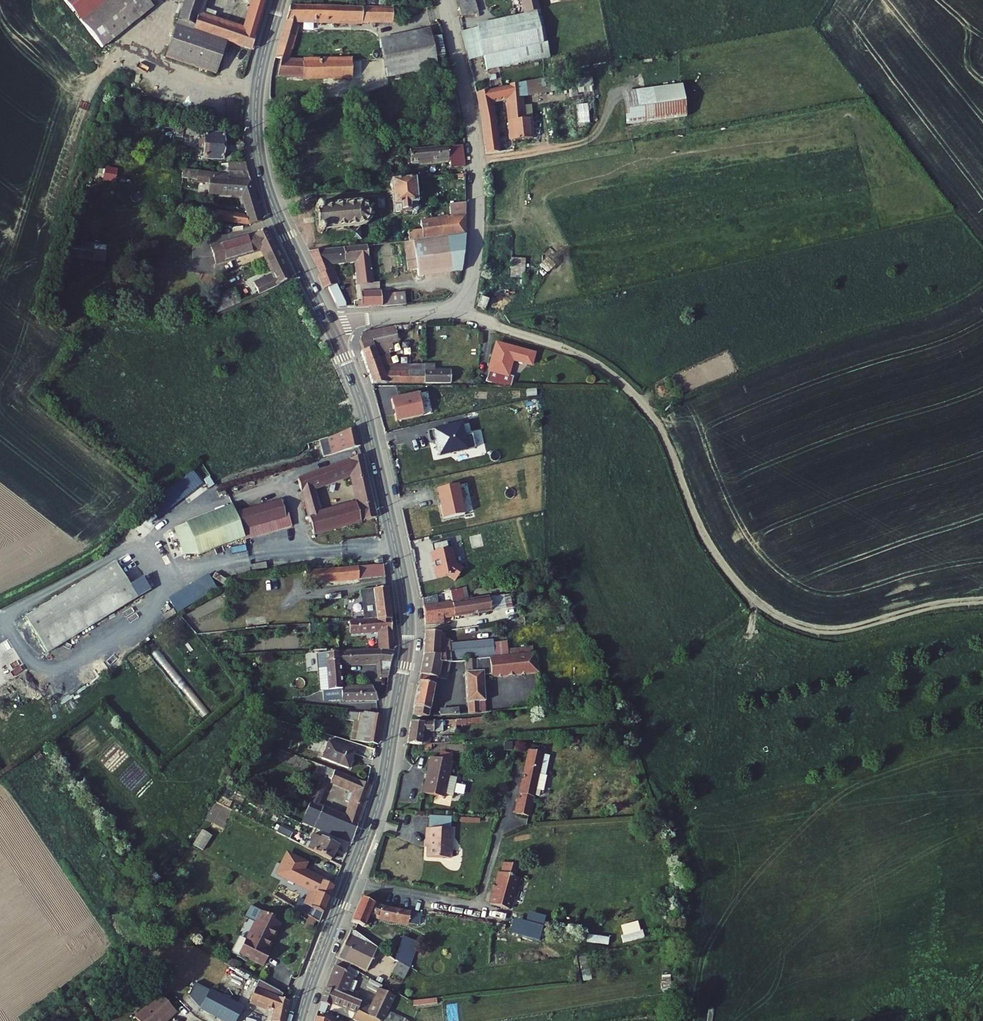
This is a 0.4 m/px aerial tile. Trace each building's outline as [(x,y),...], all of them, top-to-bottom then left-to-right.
[(163,0),(65,0),(64,1),(105,50),(164,1),(163,0)] [(178,23),(195,28),(194,33),(228,44),(253,52),(261,24),(250,21),(246,32),(214,23),(216,14),(202,10),(205,0),(186,0),(178,23)] [(252,13),(264,16),(268,0),(255,0),(252,13)] [(472,0),(458,0),(462,16),(475,13),(472,0)] [(525,15),(536,13),(539,13),(536,0),(521,0),(525,15)] [(301,24),(396,25),(396,8),(292,9),(281,51),(293,53),(301,24)] [(261,24),(264,16),(252,13),(250,21),(261,24)] [(462,27),(468,61),(484,58),(486,69),(545,58),(536,13),(525,15),(462,27)] [(178,23),(176,32),(227,49),(228,44),(194,33),(195,28),(178,23)] [(429,30),(384,43),(393,79),(438,67),(436,58),(449,54),(444,36),(431,39),(429,30)] [(227,49),(176,32),(167,60),(218,77),(227,49)] [(293,53),(281,51),(279,59),(283,60),(291,61),(293,53)] [(561,55),(549,58),(552,73),(564,71),(561,55)] [(290,63),(291,61),(283,60),(279,79),(306,79),(306,82),(333,81),(334,88),(352,86),(351,67),(336,66),(290,63)] [(505,95),(510,137),(531,135),(529,115),(527,115),(526,104),(520,105),(518,93),(540,89),(538,80),(476,93),(481,123),(483,143),(496,141),(494,118),(492,118),(488,98),(505,95)] [(667,87),(621,93),(626,124),(672,118),(667,87)] [(204,136),(203,159),(222,160),(223,131),(209,131),(209,136),(204,136)] [(497,150),(496,141),(483,143),(484,152),(497,150)] [(453,168),(467,167),(465,146),(412,150),(413,163),(453,160),(453,168)] [(230,163),(228,171),(249,173),(247,164),(230,163)] [(227,179),(251,182),(249,173),(228,171),(228,176),(227,179)] [(249,228),(264,224),(261,216),(249,219),(210,213),(213,195),(215,195),(216,192),(243,197),(247,211),(259,207),(251,182),(227,179),(227,183),(215,181),(213,192),(200,190),(195,219),(249,228)] [(417,179),(393,182),(396,213),(421,210),(417,179)] [(362,204),(361,203),(350,204),(350,207),(338,208),(337,206),(329,207),(328,207),(328,208),(328,209),(325,207),(323,207),(322,208),(320,209),(323,234),(324,234),(327,236),(328,235),(329,234),(332,233),(332,235),(341,234),(340,232),(352,230),(354,249),(360,248),(359,243),(366,242),(365,230),(366,229),(370,228),(371,229),(373,227),(372,226),(375,222),(377,222),(378,221),(376,219),(378,217),(377,215),(376,214),(377,212),(376,211),(374,211),(371,207),(372,205),(369,204),(368,206),(362,204)] [(453,218),(434,221),(424,222),(425,230),(426,240),(468,234),(468,203),(451,206),(453,218)] [(259,207),(247,211),(249,219),(261,216),(259,207)] [(426,240),(425,230),(411,232),(412,242),(426,240)] [(259,250),(264,260),(276,254),(266,231),(252,236),(231,243),(210,249),(214,260),(259,250)] [(420,276),(462,271),(468,234),(426,240),(412,242),(406,242),(409,270),(419,269),(420,276)] [(93,242),(72,241),(71,249),(92,250),(93,242)] [(93,246),(93,260),(103,260),(103,247),(93,246)] [(374,285),(365,248),(360,248),(354,249),(313,254),(315,259),(331,293),(329,295),(335,307),(348,302),(330,264),(359,263),(364,287),(374,285)] [(256,296),(288,282),(276,254),(264,260),(271,277),(251,285),(256,296)] [(547,272),(557,261),(550,254),(540,264),(547,272)] [(510,277),(525,277),(526,257),(511,256),(510,277)] [(375,293),(374,285),(364,287),(366,294),(375,293)] [(218,296),(223,310),(238,303),(232,290),(218,296)] [(366,294),(369,310),(382,309),(380,297),(379,292),(375,293),(366,294)] [(380,297),(382,309),(404,308),(404,295),(380,297)] [(213,314),(223,310),(218,296),(207,300),(213,314)] [(426,366),(384,365),(381,357),(389,353),(386,345),(402,339),(398,329),(372,330),(368,331),(365,332),(363,333),(361,336),(367,351),(363,352),(375,384),(378,384),(384,384),(389,384),(389,383),(428,384),(428,373),(425,373),(426,366)] [(495,372),(492,381),(507,385),(510,376),(511,377),(516,362),(534,367),(538,355),(501,344),(493,371),(495,372)] [(439,366),(426,366),(425,373),(428,373),(428,384),(453,384),(454,373),(439,373),(439,366)] [(397,415),(399,423),(426,416),(421,394),(394,401),(396,410),(398,410),(399,415),(397,415)] [(339,410),(347,407),(350,406),(346,398),(336,403),(339,410)] [(442,457),(478,449),(475,436),(466,438),(464,426),(444,430),(430,433),(433,444),(439,443),(442,457)] [(330,455),(359,446),(354,428),(332,437),(334,444),(327,445),(330,455)] [(376,518),(362,455),(297,477),(313,534),(376,518)] [(172,505),(210,479),(201,465),(163,491),(172,505)] [(442,507),(445,521),(466,517),(460,487),(440,491),(444,506),(442,507)] [(243,537),(244,542),(292,529),(287,513),(284,514),(280,500),(235,513),(239,527),(243,537)] [(186,526),(189,535),(176,540),(186,562),(243,537),(239,527),(231,507),(186,526)] [(451,551),(449,543),(434,546),(435,554),(433,554),(435,565),(436,565),(437,570),(436,570),(438,580),(450,578),(457,583),(465,571),(458,567),(454,550),(451,551)] [(26,616),(47,650),(150,588),(142,575),(129,583),(116,562),(26,616)] [(360,581),(360,567),(348,569),(325,570),(326,582),(360,581)] [(364,622),(392,620),(387,588),(363,592),(365,605),(362,605),(364,622)] [(424,600),(425,625),(427,625),(442,625),(442,618),(455,617),(452,597),(451,593),(444,594),(445,600),(442,601),(443,604),(438,605),(436,596),(424,600)] [(452,597),(455,617),(492,612),(490,596),(465,600),(465,595),(452,597)] [(394,652),(392,620),(364,622),(351,623),(352,636),(379,634),(380,652),(394,652)] [(435,678),(437,678),(438,664),(449,663),(465,661),(477,660),(476,649),(449,650),(448,646),(440,646),(441,633),(426,632),(425,651),(420,677),(421,677),(435,678)] [(380,652),(327,654),(329,690),(342,690),(342,670),(342,664),(379,664),(378,677),(391,678),(394,652),(380,652)] [(469,706),(480,705),(480,702),(485,701),(483,677),(492,676),(492,679),(541,674),(537,654),(508,657),(503,657),(477,660),(465,661),(466,672),(465,672),(467,703),(469,703),(469,706)] [(438,664),(437,678),(447,679),(449,663),(438,664)] [(419,684),(434,686),(435,678),(421,677),(419,684)] [(427,718),(434,686),(419,684),(418,683),(412,709),(413,710),(412,715),(427,718)] [(370,690),(342,690),(343,701),(379,702),(370,690)] [(487,705),(480,705),(469,706),(470,714),(487,713),(487,705)] [(439,712),(439,717),(459,715),(458,709),(443,710),(443,712),(439,712)] [(378,746),(384,717),(366,714),(364,715),(354,712),(353,718),(363,720),(359,741),(378,746)] [(441,731),(440,722),(440,721),(424,722),(424,724),(411,722),(408,744),(420,745),(422,745),(423,733),(441,731)] [(351,769),(355,756),(337,751),(338,745),(329,742),(324,761),(351,769)] [(356,751),(338,745),(337,751),(355,756),(356,751)] [(527,751),(518,795),(520,795),(527,797),(531,798),(531,796),(533,789),(532,789),(535,775),(539,754),(527,751)] [(452,761),(430,757),(425,784),(423,784),(421,793),(445,797),(448,782),(455,783),(459,765),(451,764),(452,761)] [(355,794),(351,805),(363,810),(371,787),(333,772),(331,780),(321,777),(305,816),(329,826),(338,830),(354,837),(361,817),(349,812),(346,819),(320,807),(330,783),(355,794)] [(544,777),(535,775),(532,789),(533,789),(531,796),(536,797),(537,791),(541,792),(544,777)] [(517,799),(513,814),(525,817),(529,802),(526,801),(519,799),(517,799)] [(351,805),(349,812),(361,817),(363,810),(351,805)] [(305,816),(302,824),(326,834),(329,826),(305,816)] [(278,834),(290,840),(293,833),(281,827),(278,834)] [(448,830),(422,828),(422,836),(424,836),(422,857),(446,859),(448,830)] [(354,837),(338,830),(335,837),(351,844),(354,837)] [(308,848),(332,860),(339,847),(314,835),(308,848)] [(288,856),(285,863),(286,863),(289,865),(303,872),(306,865),(288,856)] [(496,874),(487,906),(505,911),(514,879),(511,879),(514,868),(501,864),(498,875),(496,874)] [(303,872),(289,865),(282,877),(318,896),(314,909),(310,907),(308,916),(322,924),(330,900),(335,888),(303,872)] [(350,919),(356,922),(363,925),(369,910),(379,914),(408,917),(409,908),(381,905),(360,896),(350,919)] [(257,913),(241,957),(265,966),(270,953),(268,952),(279,924),(270,920),(271,918),(257,913)] [(394,958),(351,929),(343,941),(337,955),(356,967),(365,952),(376,960),(378,958),(390,966),(394,958)] [(417,937),(406,933),(403,932),(394,958),(408,968),(417,937)] [(588,955),(579,957),(583,981),(592,979),(588,955)] [(325,986),(340,992),(344,983),(338,981),(339,976),(353,982),(358,971),(345,964),(343,967),(334,962),(323,985),(325,986)] [(360,1012),(379,1020),(394,995),(360,978),(357,983),(378,994),(371,1008),(360,1001),(356,1010),(360,1012)] [(279,993),(259,982),(251,1002),(276,1012),(274,1020),(285,1020),(290,1002),(277,998),(279,993)] [(356,1010),(360,1001),(340,992),(325,986),(321,1000),(330,1003),(331,1000),(356,1010)] [(202,1011),(222,1020),(236,1020),(243,1009),(212,992),(202,1011)] [(159,994),(134,1017),(137,1020),(162,1020),(168,1016),(170,1018),(176,1012),(159,994)]
